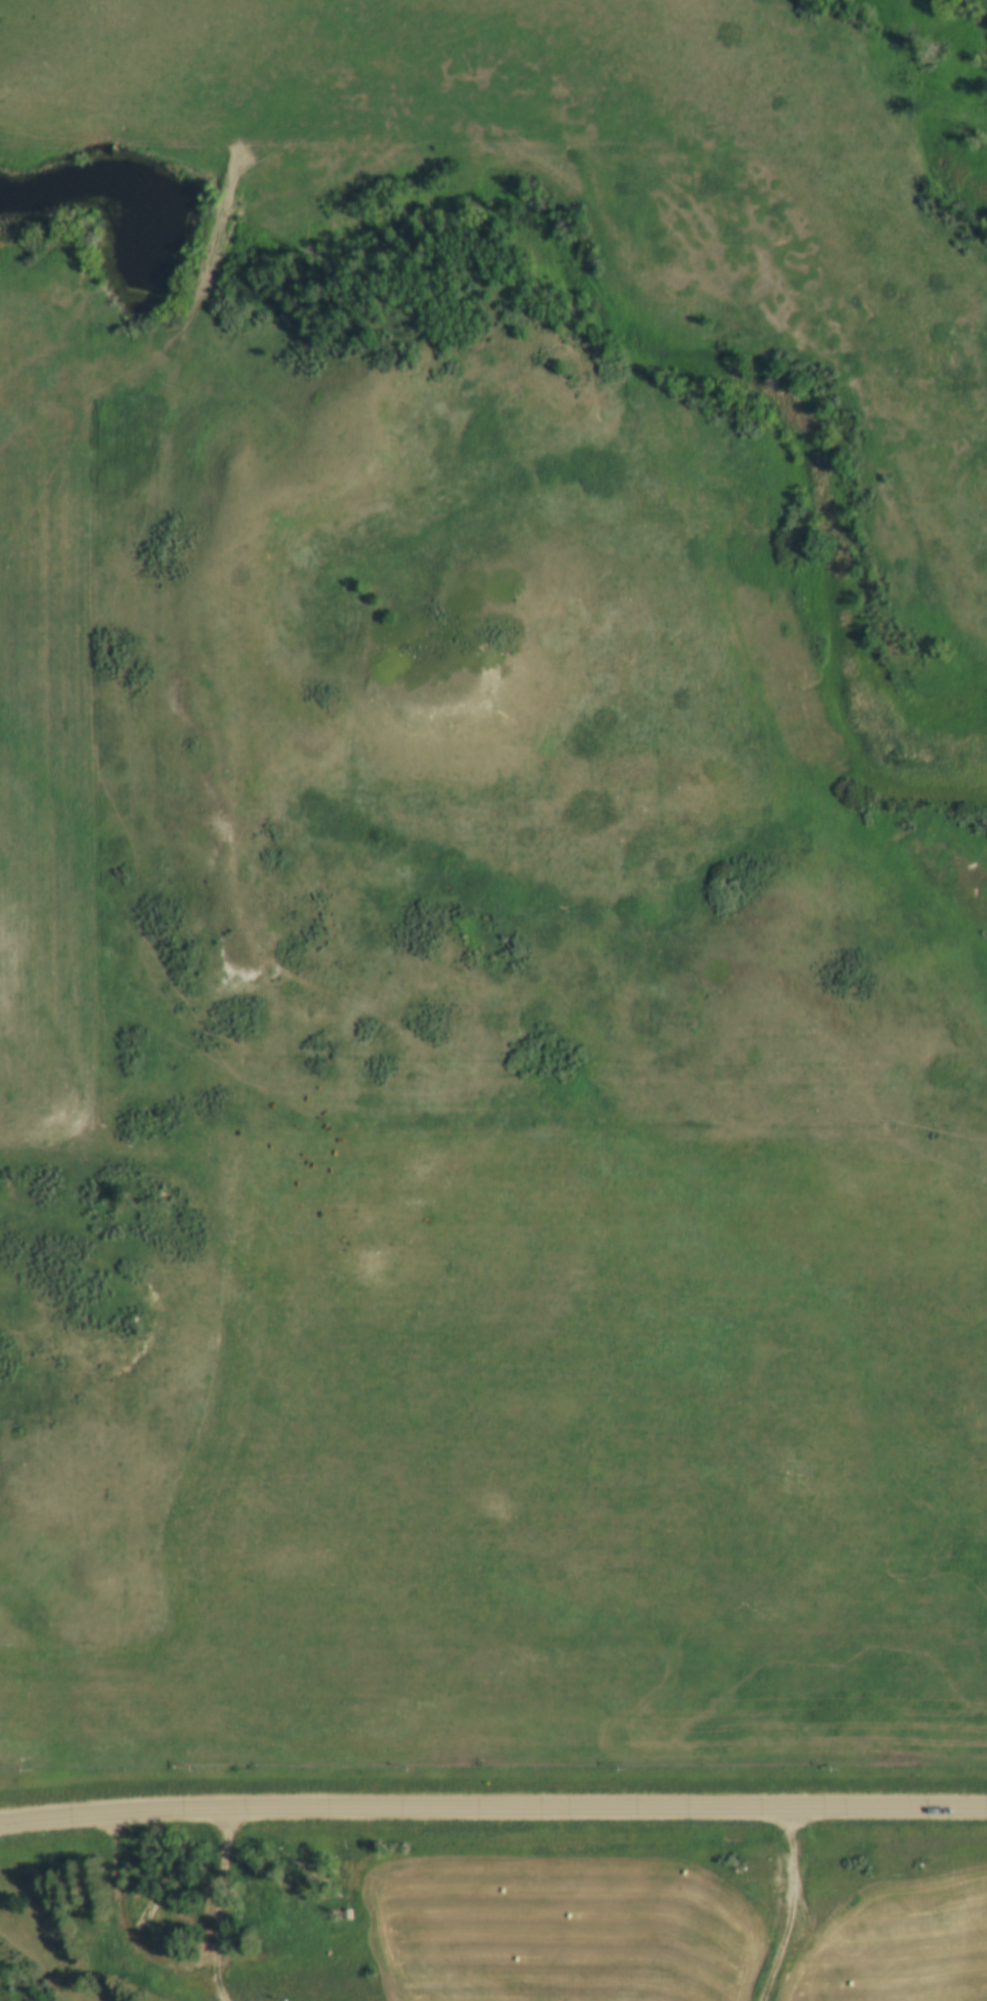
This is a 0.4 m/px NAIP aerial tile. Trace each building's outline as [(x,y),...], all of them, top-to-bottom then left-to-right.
[(235,1899),(236,1913),(252,1911),(250,1898),(235,1899)] [(173,1923),(196,1928),(198,1919),(175,1914),(173,1923)]
